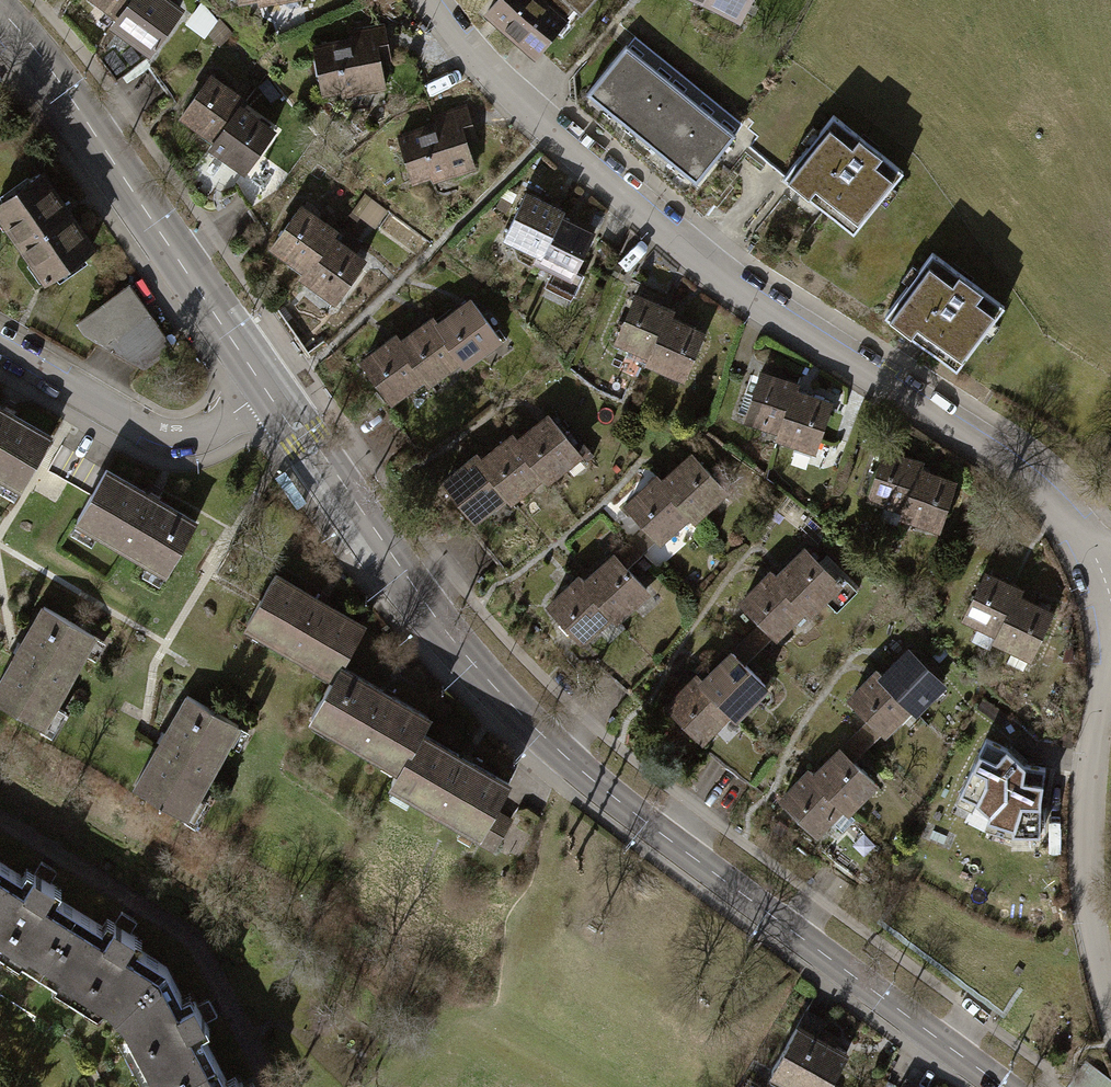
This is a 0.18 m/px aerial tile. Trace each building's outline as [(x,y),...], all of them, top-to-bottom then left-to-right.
[(118,14),(129,0),(100,0),(118,14)] [(118,14),(113,20),(147,47),(177,8),(166,0),(129,0),(118,14)] [(483,9),(530,51),(569,7),(576,13),(587,0),(491,0),(483,9)] [(742,12),(748,0),(717,0),(742,12)] [(201,41),(218,14),(203,5),(186,32),(201,41)] [(351,33),(353,41),(355,51),(375,47),(386,45),(382,27),(351,33)] [(632,35),(623,46),(646,64),(666,80),(688,98),(710,115),(732,133),(741,122),(632,35)] [(383,85),(375,47),(355,51),(353,41),(314,49),(321,90),(359,83),(360,89),(383,85)] [(586,92),(609,110),(646,64),(623,46),(586,92)] [(609,110),(629,127),(666,80),(646,64),(609,110)] [(181,113),(215,137),(237,106),(241,100),(239,98),(207,76),(181,113)] [(629,127),(651,144),(688,98),(666,80),(629,127)] [(651,144),(673,161),(710,115),(688,98),(651,144)] [(272,129),(237,106),(215,137),(212,142),(246,166),(272,129)] [(434,118),(436,125),(439,136),(462,129),(471,126),(465,109),(434,118)] [(732,133),(710,115),(673,161),(695,179),(732,133)] [(832,115),(784,174),(850,227),(885,182),(889,185),(901,170),(832,115)] [(473,164),(462,129),(439,136),(436,125),(398,136),(410,175),(447,164),(450,171),(473,164)] [(0,200),(0,210),(47,277),(91,246),(39,173),(0,200)] [(531,265),(535,257),(557,217),(561,211),(556,208),(521,192),(501,234),(508,238),(516,258),(531,265)] [(363,193),(352,210),(359,215),(371,198),(363,193)] [(271,242),(305,267),(331,231),(327,228),(297,206),(271,242)] [(562,219),(557,217),(535,257),(554,267),(546,283),(572,295),(582,273),(575,269),(592,234),(562,219)] [(334,227),(331,231),(305,267),(301,273),(334,297),(360,261),(347,252),(355,241),(334,227)] [(923,272),(890,315),(952,362),(986,318),(991,322),(1002,307),(930,253),(918,268),(923,272)] [(130,286),(82,321),(86,331),(142,365),(168,346),(130,286)] [(614,338),(649,353),(664,318),(667,312),(633,296),(614,338)] [(461,304),(434,323),(457,355),(462,362),(496,338),(468,299),(461,304)] [(673,322),(664,318),(649,353),(647,358),(683,374),(701,334),(673,322)] [(425,378),(457,355),(434,323),(431,319),(426,322),(399,342),(422,374),(425,378)] [(388,398),(422,374),(399,342),(395,337),(391,340),(361,361),(388,398)] [(743,415),(780,428),(793,393),(795,386),(759,372),(743,415)] [(831,407),(793,393),(780,428),(778,433),(796,440),(793,447),(808,452),(810,445),(816,447),(831,407)] [(20,482),(48,437),(0,408),(0,470),(20,482)] [(550,418),(516,442),(539,474),(543,481),(577,456),(550,418)] [(506,497),(539,474),(516,442),(513,438),(480,461),(504,493),(506,497)] [(869,494),(904,505),(916,469),(918,463),(883,451),(869,494)] [(691,454),(660,482),(686,512),(691,517),(723,490),(691,454)] [(470,517),(504,493),(480,461),(477,456),(443,480),(470,517)] [(922,472),(916,469),(904,505),(901,514),(939,526),(953,482),(922,472)] [(91,494),(77,519),(163,569),(192,520),(105,470),(91,494)] [(656,538),(686,512),(660,482),(656,477),(626,503),(656,538)] [(808,609),(822,596),(837,581),(806,548),(776,576),(802,603),(808,609)] [(588,577),(583,582),(610,612),(615,617),(646,590),(615,554),(588,577)] [(772,632),(802,603),(776,576),(771,571),(741,600),(772,632)] [(246,622),(334,674),(339,665),(362,626),(322,602),(275,574),(258,602),(246,622)] [(965,615),(998,630),(1015,597),(1019,590),(1012,587),(984,574),(965,615)] [(842,576),(837,581),(822,596),(836,611),(857,591),(842,576)] [(580,638),(610,612),(583,582),(579,577),(573,583),(550,603),(580,638)] [(1049,613),(1015,597),(998,630),(994,637),(1012,646),(1005,662),(1022,670),(1049,613)] [(0,681),(0,698),(40,721),(91,632),(43,605),(16,652),(0,681)] [(908,649),(880,674),(908,703),(914,708),(941,680),(908,649)] [(708,672),(700,679),(727,710),(732,715),(763,688),(732,652),(708,672)] [(387,693),(339,665),(334,674),(310,713),(399,766),(420,731),(428,717),(387,693)] [(882,731),(908,703),(880,674),(875,670),(872,675),(850,699),(882,731)] [(697,736),(727,710),(700,679),(696,675),(688,682),(666,701),(697,736)] [(159,741),(134,785),(184,811),(237,723),(186,694),(159,741)] [(467,759),(420,731),(399,766),(391,778),(479,830),(492,808),(507,783),(467,759)] [(971,801),(984,813),(1000,795),(1001,770),(1000,768),(1003,764),(1005,766),(1008,762),(1007,761),(1012,757),(1003,748),(981,738),(955,793),(971,801)] [(818,770),(814,775),(847,807),(873,780),(840,747),(818,770)] [(1019,764),(1012,757),(1007,761),(1008,762),(1005,766),(1003,764),(1000,768),(1001,770),(1000,795),(984,813),(983,814),(982,819),(1007,826),(1007,834),(1035,834),(1036,796),(1040,767),(1019,764)] [(854,814),(847,807),(814,775),(808,769),(802,775),(781,798),(815,831),(828,817),(840,829),(854,814)] [(509,818),(492,808),(479,830),(475,838),(491,847),(509,818)] [(0,861),(0,983),(0,984),(0,992),(15,1001),(73,908),(47,892),(52,885),(46,881),(53,870),(36,860),(25,877),(0,861)] [(107,929),(73,908),(15,1001),(33,1012),(37,1006),(54,1017),(49,1024),(64,1033),(69,1026),(86,1037),(163,962),(129,942),(134,936),(128,932),(136,918),(120,908),(107,929)] [(163,962),(86,1037),(98,1057),(91,1060),(99,1076),(106,1072),(113,1086),(158,1086),(214,1058),(196,1024),(216,1013),(207,997),(195,1003),(191,996),(184,1000),(163,962)] [(769,1069),(800,1086),(826,1086),(847,1051),(815,1032),(823,1019),(805,1009),(769,1069)] [(214,1058),(158,1086),(239,1086),(237,1082),(229,1086),(214,1058)] [(1066,1086),(1110,1086),(1110,1085),(1083,1064),(1066,1086)]
